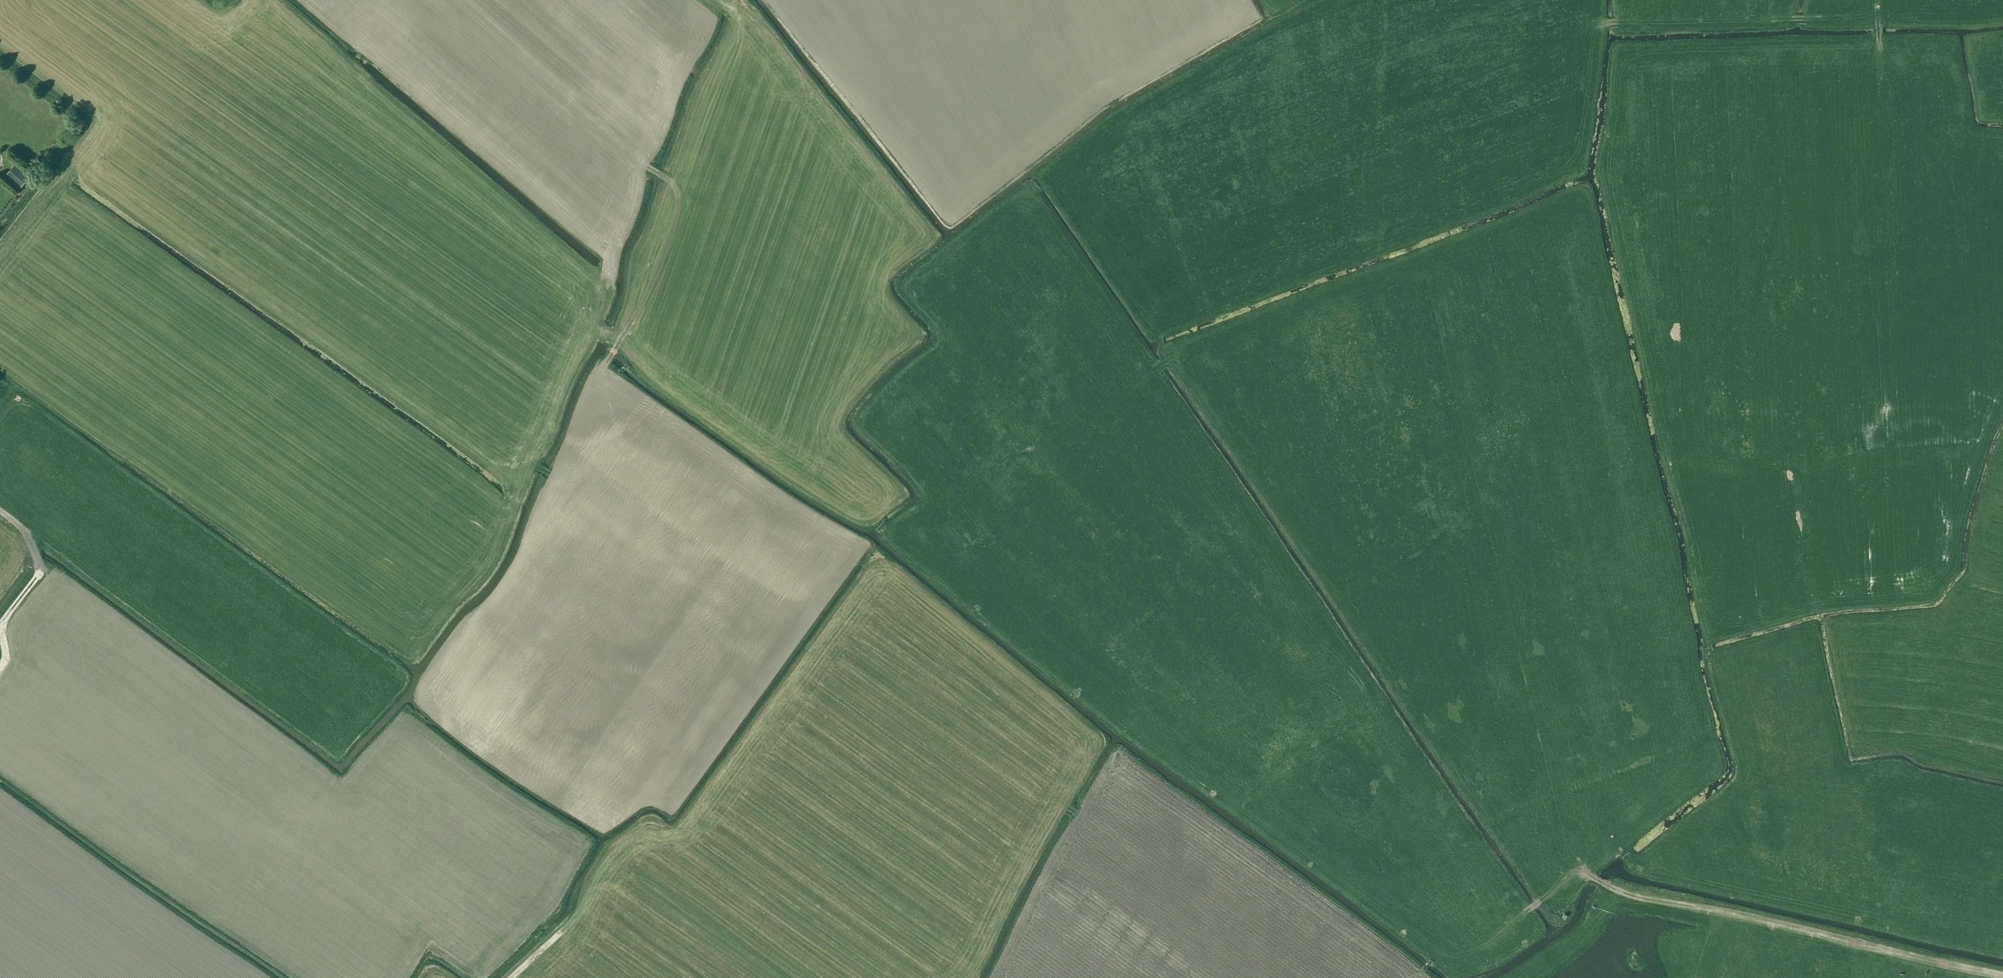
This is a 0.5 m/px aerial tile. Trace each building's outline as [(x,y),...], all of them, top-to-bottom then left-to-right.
[(29,177),(14,164),(5,175),(20,188),(29,177)] [(540,473),(530,496),(534,498),(544,475),(540,473)]
